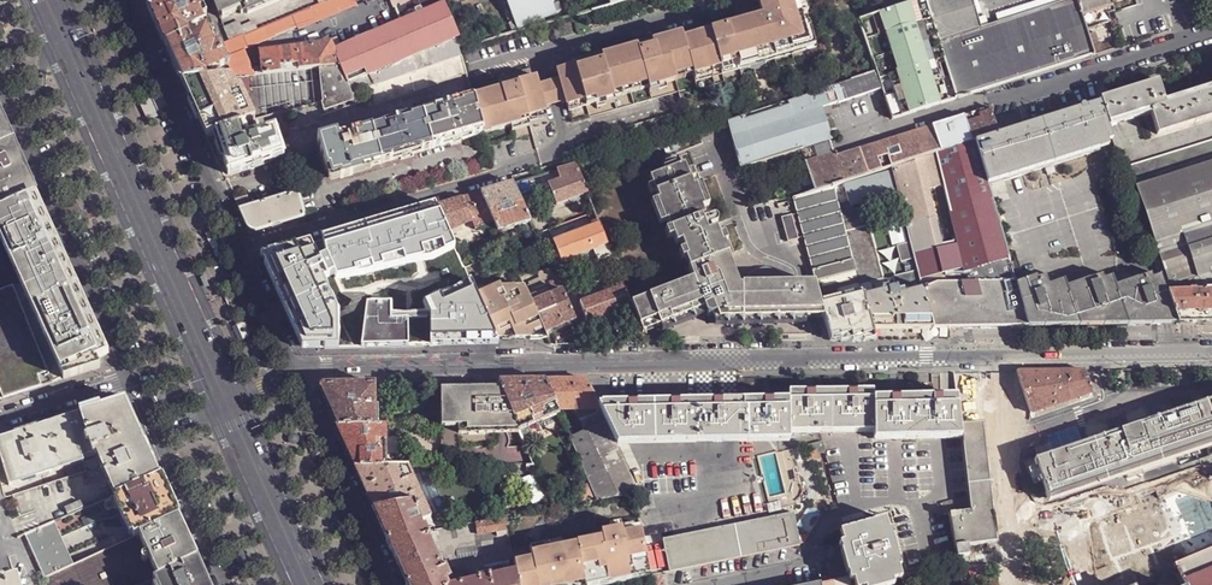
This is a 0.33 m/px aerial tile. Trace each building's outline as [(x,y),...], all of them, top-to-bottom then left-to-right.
[(165,45),(186,35),(184,32),(198,25),(200,20),(197,12),(192,3),(196,1),(198,0),(158,0),(153,2),(150,11),(160,34),(165,45)] [(200,20),(206,17),(198,0),(196,1),(200,10),(197,12),(200,20)] [(219,16),(238,8),(240,13),(245,11),(246,14),(277,0),(212,0),(219,16)] [(238,51),(244,49),(295,28),(297,31),(357,7),(357,5),(354,0),(330,0),(318,5),(256,30),(233,39),(238,51)] [(445,4),(443,0),(391,0),(400,23),(445,4)] [(517,29),(558,12),(552,0),(505,0),(517,29)] [(763,17),(700,36),(683,41),(681,35),(664,40),(665,44),(656,46),(653,36),(635,41),(637,47),(602,57),(601,51),(583,56),(586,67),(576,69),(575,65),(557,70),(560,78),(566,102),(568,107),(585,102),(586,106),(596,103),(614,98),(613,94),(648,84),(649,88),(666,83),(676,81),(674,77),(693,72),(693,76),(710,71),(808,42),(797,0),(758,0),(763,17)] [(808,42),(815,40),(804,0),(797,0),(808,42)] [(858,21),(875,73),(876,73),(881,90),(880,90),(890,120),(955,99),(936,41),(923,0),(920,0),(858,21)] [(936,41),(978,27),(970,0),(923,0),(936,41)] [(955,99),(1035,74),(1094,55),(1086,30),(1080,14),(1076,0),(1064,0),(978,27),(936,41),(955,99)] [(1080,14),(1111,5),(1125,0),(1076,0),(1080,14)] [(445,4),(400,23),(415,56),(459,38),(445,4)] [(1080,14),(1086,30),(1109,22),(1106,15),(1113,12),(1111,5),(1080,14)] [(224,28),(229,41),(233,39),(256,30),(252,22),(240,27),(238,22),(224,28)] [(400,23),(334,51),(340,64),(339,64),(348,84),(384,69),(415,56),(400,23)] [(176,70),(181,81),(204,79),(202,73),(210,70),(213,72),(215,68),(227,64),(219,47),(213,49),(206,34),(201,32),(187,38),(186,35),(165,45),(176,70)] [(665,44),(664,40),(662,33),(653,36),(656,46),(665,44)] [(384,69),(389,80),(399,77),(410,74),(420,70),(431,66),(441,63),(452,59),(461,56),(459,48),(463,47),(459,38),(415,56),(384,69)] [(218,46),(219,47),(227,64),(232,76),(234,76),(255,74),(244,49),(238,51),(233,39),(229,41),(218,46)] [(815,40),(808,42),(810,48),(817,46),(815,40)] [(810,48),(808,42),(710,71),(712,77),(810,48)] [(259,51),(262,73),(265,73),(271,72),(312,67),(319,67),(339,64),(340,64),(334,51),(331,43),(259,51)] [(466,73),(461,56),(452,59),(454,64),(450,72),(456,77),(466,73)] [(573,59),(575,65),(576,69),(586,67),(583,56),(573,59)] [(454,64),(452,59),(441,63),(443,67),(439,76),(446,80),(450,72),(454,64)] [(443,67),(441,63),(431,66),(433,72),(429,80),(435,84),(439,76),(443,67)] [(348,84),(339,64),(319,67),(322,102),(351,94),(348,84)] [(433,72),(431,66),(420,70),(422,75),(418,83),(424,88),(429,80),(433,72)] [(194,111),(206,138),(214,135),(216,134),(244,124),(255,121),(283,113),(290,111),(304,107),(314,105),(320,103),(322,102),(319,67),(312,67),(271,72),(265,73),(262,73),(255,74),(234,76),(232,76),(227,76),(204,79),(181,81),(183,87),(189,101),(194,111)] [(477,117),(482,134),(511,126),(529,121),(528,118),(546,113),(545,108),(538,84),(535,76),(531,77),(529,68),(497,77),(501,90),(472,98),(476,112),(477,117)] [(389,80),(384,69),(348,84),(351,94),(355,92),(365,89),(378,84),(388,81),(389,80)] [(420,70),(410,74),(412,78),(407,87),(414,91),(418,83),(422,75),(420,70)] [(693,76),(695,82),(712,77),(710,71),(693,76)] [(674,77),(676,81),(693,76),(693,72),(674,77)] [(875,73),(831,88),(837,103),(837,104),(880,90),(881,90),(876,73),(875,73)] [(410,74),(399,77),(401,82),(396,91),(403,95),(407,87),(412,78),(410,74)] [(399,77),(389,80),(388,81),(390,86),(385,95),(392,99),(396,91),(401,82),(399,77)] [(538,84),(545,108),(566,102),(560,78),(538,84)] [(390,86),(388,81),(378,84),(379,89),(375,99),(381,102),(385,95),(390,86)] [(1099,99),(1100,102),(1107,123),(1143,112),(1145,116),(1150,114),(1156,135),(1211,117),(1211,90),(1165,105),(1163,101),(1157,81),(1099,99)] [(649,88),(650,93),(668,88),(666,83),(649,88)] [(379,89),(378,84),(365,89),(367,94),(362,103),(371,106),(375,99),(379,89)] [(614,98),(649,88),(648,84),(613,94),(614,98)] [(1163,101),(1165,105),(1211,90),(1211,86),(1163,101)] [(831,88),(785,103),(791,120),(801,149),(830,140),(820,109),(837,103),(831,88)] [(355,92),(351,94),(354,101),(321,113),(320,117),(359,103),(355,92)] [(354,101),(351,94),(322,102),(320,103),(322,109),(321,113),(354,101)] [(420,113),(431,149),(482,134),(477,117),(475,118),(474,113),(476,112),(472,98),(458,103),(459,106),(450,108),(449,105),(442,107),(443,110),(433,113),(432,110),(420,113)] [(615,102),(614,98),(596,103),(598,107),(615,102)] [(418,114),(420,113),(432,110),(442,107),(441,104),(439,99),(429,102),(428,100),(415,104),(418,114)] [(568,107),(569,111),(586,106),(585,102),(568,107)] [(997,134),(996,133),(974,140),(988,186),(1003,181),(1019,176),(1039,170),(1101,150),(1100,148),(1099,144),(1107,141),(1113,139),(1108,127),(1107,123),(1100,102),(1085,106),(1083,105),(1080,106),(1079,108),(997,134)] [(290,127),(299,129),(309,126),(318,124),(320,117),(321,113),(322,109),(320,103),(314,105),(304,107),(290,111),(292,117),(290,127)] [(785,103),(727,122),(731,138),(791,120),(785,103)] [(805,162),(814,192),(833,186),(891,167),(935,152),(974,140),(996,133),(996,132),(989,109),(988,108),(836,157),(834,153),(805,162)] [(1108,127),(1145,116),(1143,112),(1107,123),(1108,127)] [(370,128),(381,163),(431,149),(420,113),(418,114),(413,116),(408,117),(409,120),(400,123),(399,119),(391,122),(392,125),(383,128),(382,125),(381,125),(370,128)] [(529,121),(529,122),(547,117),(546,113),(528,118),(529,121)] [(379,117),(381,125),(382,125),(391,122),(391,119),(389,114),(379,117)] [(0,118),(0,209),(34,195),(31,187),(17,155),(5,129),(0,118)] [(791,120),(731,138),(740,169),(801,149),(791,120)] [(529,121),(511,126),(512,131),(530,126),(529,122),(529,121)] [(214,135),(228,175),(250,168),(251,171),(252,171),(253,169),(252,168),(261,164),(262,166),(263,167),(264,166),(263,164),(283,156),(274,129),(259,134),(254,136),(249,137),(244,124),(216,134),(214,135)] [(358,132),(359,131),(357,124),(349,126),(350,130),(351,134),(358,132)] [(339,176),(340,179),(352,175),(351,172),(365,168),(381,163),(370,128),(359,131),(358,132),(359,135),(352,137),(351,134),(346,135),(346,136),(346,139),(338,141),(338,138),(336,133),(315,139),(325,171),(328,170),(330,178),(339,176)] [(335,130),(336,133),(338,138),(346,136),(346,135),(345,131),(344,128),(335,130)] [(1211,156),(1211,139),(1206,141),(1197,143),(1189,146),(1181,149),(1173,152),(1164,154),(1156,157),(1148,159),(1140,162),(1131,164),(1122,168),(1128,183),(1134,181),(1211,156)] [(974,140),(935,152),(949,211),(963,270),(985,264),(1008,257),(993,205),(988,186),(974,140)] [(935,152),(891,167),(891,168),(896,188),(906,225),(949,211),(935,152)] [(1134,181),(1136,188),(1211,163),(1211,156),(1134,181)] [(656,200),(664,218),(675,215),(688,256),(687,256),(687,258),(704,316),(706,315),(707,318),(711,316),(715,326),(781,324),(766,267),(763,267),(756,269),(750,273),(744,279),(742,286),(739,286),(736,278),(727,255),(728,254),(724,244),(722,244),(719,237),(716,229),(708,232),(701,216),(705,215),(702,207),(705,206),(696,184),(694,185),(691,178),(688,170),(685,162),(650,176),(653,184),(656,192),(659,199),(656,200)] [(1136,188),(1154,240),(1211,222),(1211,163),(1136,188)] [(565,168),(568,176),(578,172),(575,165),(565,168)] [(1053,167),(1045,169),(1047,176),(1056,173),(1053,167)] [(565,168),(557,171),(560,179),(568,176),(565,168)] [(896,188),(891,168),(842,184),(849,204),(896,188)] [(568,176),(560,179),(548,184),(556,205),(587,193),(578,172),(568,176)] [(1003,181),(988,186),(993,205),(1001,202),(1009,199),(1003,181)] [(701,183),(696,184),(705,206),(709,204),(701,183)] [(494,189),(480,193),(495,223),(499,233),(514,228),(530,222),(512,184),(505,186),(499,188),(494,189)] [(814,192),(791,199),(795,214),(802,238),(811,271),(852,260),(840,215),(838,204),(833,186),(814,192)] [(1154,240),(1136,188),(1130,190),(1153,256),(1158,274),(1159,275),(1163,289),(1170,286),(1154,240)] [(250,230),(255,232),(260,231),(305,217),(297,193),(255,205),(250,207),(239,210),(246,225),(247,226),(250,230)] [(480,193),(462,198),(470,222),(473,232),(495,223),(480,193)] [(34,195),(38,206),(48,227),(47,227),(50,234),(90,323),(104,355),(109,353),(42,204),(38,194),(34,195)] [(63,380),(100,368),(96,360),(95,362),(94,360),(104,355),(90,323),(50,234),(47,227),(48,227),(38,206),(34,195),(0,209),(0,237),(14,268),(19,281),(20,283),(63,380)] [(247,197),(235,200),(239,210),(250,207),(249,201),(247,197)] [(436,209),(446,231),(470,222),(462,198),(435,206),(436,209)] [(652,202),(659,220),(664,218),(656,200),(652,202)] [(838,204),(840,215),(850,212),(847,202),(838,204)] [(271,262),(264,266),(267,272),(302,350),(403,348),(497,346),(494,340),(475,296),(450,241),(446,231),(436,209),(294,250),(293,247),(260,257),(270,260),(271,262)] [(840,215),(852,260),(855,271),(859,285),(881,279),(863,209),(850,212),(840,215)] [(963,270),(949,211),(906,225),(910,242),(914,258),(917,270),(921,290),(922,293),(969,293),(963,270)] [(802,238),(795,214),(781,217),(788,241),(802,238)] [(446,231),(450,241),(473,232),(470,222),(446,231)] [(1154,240),(1170,286),(1211,273),(1211,222),(1154,240)] [(592,225),(553,241),(561,262),(562,261),(593,249),(606,244),(603,236),(598,223),(592,225)] [(665,231),(668,239),(673,237),(670,229),(665,231)] [(914,258),(910,242),(897,246),(901,263),(914,258)] [(593,249),(598,260),(611,255),(606,244),(593,249)] [(526,255),(541,286),(549,283),(556,280),(542,248),(526,255)] [(985,264),(992,292),(1018,291),(1015,283),(1008,257),(985,264)] [(659,327),(662,333),(704,316),(687,258),(685,259),(693,280),(630,304),(631,307),(641,331),(642,334),(659,327)] [(811,271),(814,283),(855,271),(852,260),(811,271)] [(985,264),(963,270),(969,293),(992,292),(985,264)] [(766,267),(781,324),(806,323),(806,318),(823,317),(820,306),(818,298),(817,295),(814,283),(796,283),(783,283),(786,277),(782,273),(774,269),(766,267)] [(921,290),(917,270),(892,277),(895,288),(897,296),(921,290)] [(1023,312),(1028,327),(1065,326),(1175,324),(1172,313),(1165,293),(1163,289),(1159,275),(1157,275),(1157,276),(1151,279),(1149,274),(1143,276),(1142,273),(1038,275),(1035,276),(1025,280),(1015,283),(1018,291),(1023,312)] [(1165,293),(1211,292),(1211,273),(1170,286),(1163,289),(1165,293)] [(549,283),(554,294),(561,290),(556,280),(549,283)] [(0,291),(0,392),(3,399),(63,380),(20,283),(0,291)] [(532,291),(537,302),(554,294),(549,283),(541,286),(532,291)] [(579,302),(588,323),(631,307),(630,304),(623,286),(617,289),(604,293),(598,295),(579,302)] [(494,340),(523,340),(531,336),(533,332),(542,328),(531,304),(526,293),(524,287),(492,288),(475,296),(494,340)] [(881,292),(862,297),(870,326),(880,323),(881,329),(891,329),(890,326),(899,323),(900,329),(919,329),(918,326),(930,323),(922,293),(921,290),(897,296),(895,288),(887,291),(881,292)] [(531,304),(542,328),(545,335),(551,332),(575,321),(561,290),(554,294),(537,302),(531,304)] [(532,291),(526,293),(531,304),(537,302),(532,291)] [(969,293),(977,328),(1028,327),(1023,312),(1018,291),(992,292),(969,293)] [(578,299),(579,302),(598,295),(597,292),(578,299)] [(1175,324),(1211,323),(1211,292),(1165,293),(1172,313),(1175,324)] [(837,293),(818,298),(820,306),(839,301),(837,293)] [(931,328),(932,329),(954,328),(977,328),(969,293),(922,293),(930,323),(931,328)] [(820,306),(823,317),(829,340),(851,339),(873,338),(870,329),(870,326),(862,297),(861,295),(839,301),(820,306)] [(243,320),(236,323),(241,332),(247,329),(243,320)] [(571,344),(585,344),(575,321),(551,332),(556,344),(571,344)] [(626,332),(627,343),(646,343),(642,334),(641,331),(626,332)] [(1090,392),(1082,370),(1016,371),(1017,376),(1030,413),(1090,392)] [(979,405),(975,377),(975,372),(960,372),(953,372),(955,389),(956,396),(958,408),(979,405)] [(558,380),(545,381),(557,411),(574,410),(583,431),(584,432),(605,422),(597,404),(586,379),(577,380),(558,380)] [(557,411),(545,381),(519,381),(498,381),(501,387),(516,424),(518,430),(558,412),(557,411)] [(376,426),(375,385),(323,386),(320,387),(320,389),(330,412),(337,427),(376,426)] [(458,434),(519,432),(518,430),(516,424),(501,387),(475,388),(474,397),(440,397),(440,405),(441,425),(441,426),(458,426),(458,434)] [(788,392),(788,400),(789,429),(810,429),(818,429),(831,429),(874,428),(873,399),(873,391),(830,392),(788,392)] [(874,428),(874,435),(961,434),(960,426),(958,408),(956,396),(873,399),(874,428)] [(1204,402),(1126,428),(1121,430),(1115,432),(1110,434),(1105,435),(1033,460),(1038,475),(1039,478),(1041,483),(1042,487),(1046,498),(1118,473),(1128,470),(1128,471),(1134,469),(1134,468),(1211,441),(1211,399),(1204,402)] [(597,404),(605,422),(613,440),(789,437),(788,434),(789,429),(788,400),(768,400),(737,401),(597,404)] [(10,486),(23,481),(21,477),(47,469),(49,473),(83,462),(97,458),(114,496),(117,495),(158,477),(158,475),(156,476),(151,467),(153,466),(153,465),(151,466),(148,460),(147,456),(149,456),(148,455),(146,455),(142,445),(144,444),(143,443),(141,444),(140,442),(137,435),(139,434),(138,433),(136,434),(132,424),(134,423),(134,422),(132,423),(129,417),(127,413),(130,412),(129,411),(127,412),(123,405),(113,408),(112,405),(110,405),(111,408),(103,410),(102,408),(101,408),(102,411),(93,414),(92,411),(91,411),(91,414),(82,417),(81,414),(79,414),(80,418),(71,421),(70,417),(68,418),(69,421),(61,423),(59,421),(58,421),(59,424),(50,427),(49,424),(47,424),(48,427),(30,432),(29,429),(28,429),(23,431),(23,432),(0,439),(0,456),(10,486)] [(441,425),(440,405),(427,405),(428,425),(441,425)] [(960,426),(981,423),(979,405),(958,408),(960,426)] [(1121,430),(1126,428),(1126,425),(1127,425),(1124,416),(1123,414),(1118,415),(1119,418),(1109,421),(1108,419),(1103,420),(1104,423),(1108,431),(1109,431),(1110,434),(1115,432),(1114,430),(1121,428),(1121,430)] [(593,496),(595,499),(602,498),(638,492),(635,486),(616,445),(613,440),(605,422),(584,432),(583,431),(569,438),(576,455),(583,471),(586,477),(587,481),(592,491),(593,496)] [(954,546),(967,544),(995,541),(981,423),(960,426),(961,434),(961,439),(969,510),(948,514),(954,546)] [(355,467),(387,467),(386,426),(376,426),(337,427),(346,448),(355,467)] [(387,467),(401,466),(401,460),(401,455),(401,450),(401,437),(401,432),(401,426),(386,426),(387,467)] [(459,452),(458,434),(458,426),(441,426),(442,453),(459,452)] [(562,440),(570,458),(576,455),(569,438),(568,437),(562,440)] [(12,496),(25,534),(53,522),(91,506),(96,504),(100,502),(114,496),(97,458),(83,462),(86,472),(12,495),(12,496)] [(415,503),(419,521),(430,517),(431,517),(422,498),(416,484),(408,466),(401,466),(387,467),(355,467),(366,493),(374,509),(415,503)] [(577,473),(580,480),(586,477),(583,471),(577,473)] [(158,477),(117,495),(131,527),(175,507),(168,492),(161,476),(158,477)] [(581,484),(584,493),(592,491),(587,481),(581,484)] [(416,484),(422,498),(424,497),(427,494),(427,491),(426,488),(425,486),(422,484),(420,483),(419,483),(416,484)] [(117,495),(114,496),(100,502),(102,506),(103,510),(106,516),(109,524),(131,527),(117,495)] [(635,499),(634,497),(604,502),(619,584),(629,584),(650,581),(649,576),(637,510),(635,499)] [(604,502),(503,518),(513,569),(514,574),(517,584),(619,584),(604,502)] [(439,582),(448,577),(444,566),(440,568),(425,536),(427,535),(426,531),(424,528),(421,528),(419,521),(415,503),(374,509),(384,533),(392,549),(408,584),(440,584),(439,582)] [(93,509),(97,519),(106,516),(103,510),(100,512),(98,507),(93,509)] [(131,527),(135,538),(142,534),(180,517),(175,507),(131,527)] [(792,514),(662,539),(669,572),(799,546),(798,544),(792,514)] [(69,558),(73,566),(135,538),(131,527),(109,524),(106,516),(97,519),(59,536),(69,558)] [(180,517),(142,534),(160,576),(192,561),(190,556),(196,554),(188,537),(180,517)] [(424,528),(433,526),(430,517),(419,521),(421,528),(424,528)] [(440,584),(457,584),(477,581),(476,579),(487,577),(487,575),(513,569),(503,518),(426,531),(427,535),(425,536),(440,568),(444,566),(448,577),(439,582),(440,584)] [(837,544),(846,578),(847,578),(848,582),(852,581),(853,584),(870,584),(900,577),(898,567),(899,565),(890,529),(887,530),(884,518),(838,530),(841,543),(837,544)] [(53,522),(25,534),(44,578),(73,566),(69,558),(59,536),(53,522)] [(954,546),(956,558),(968,556),(967,544),(954,546)] [(1174,566),(1182,584),(1211,584),(1211,550),(1174,566)] [(155,584),(210,584),(205,574),(198,558),(192,561),(160,576),(152,580),(155,584)] [(514,574),(513,569),(487,575),(487,577),(489,577),(489,579),(514,574)] [(514,574),(489,579),(489,577),(487,577),(476,579),(477,581),(457,584),(517,584),(514,574)]
